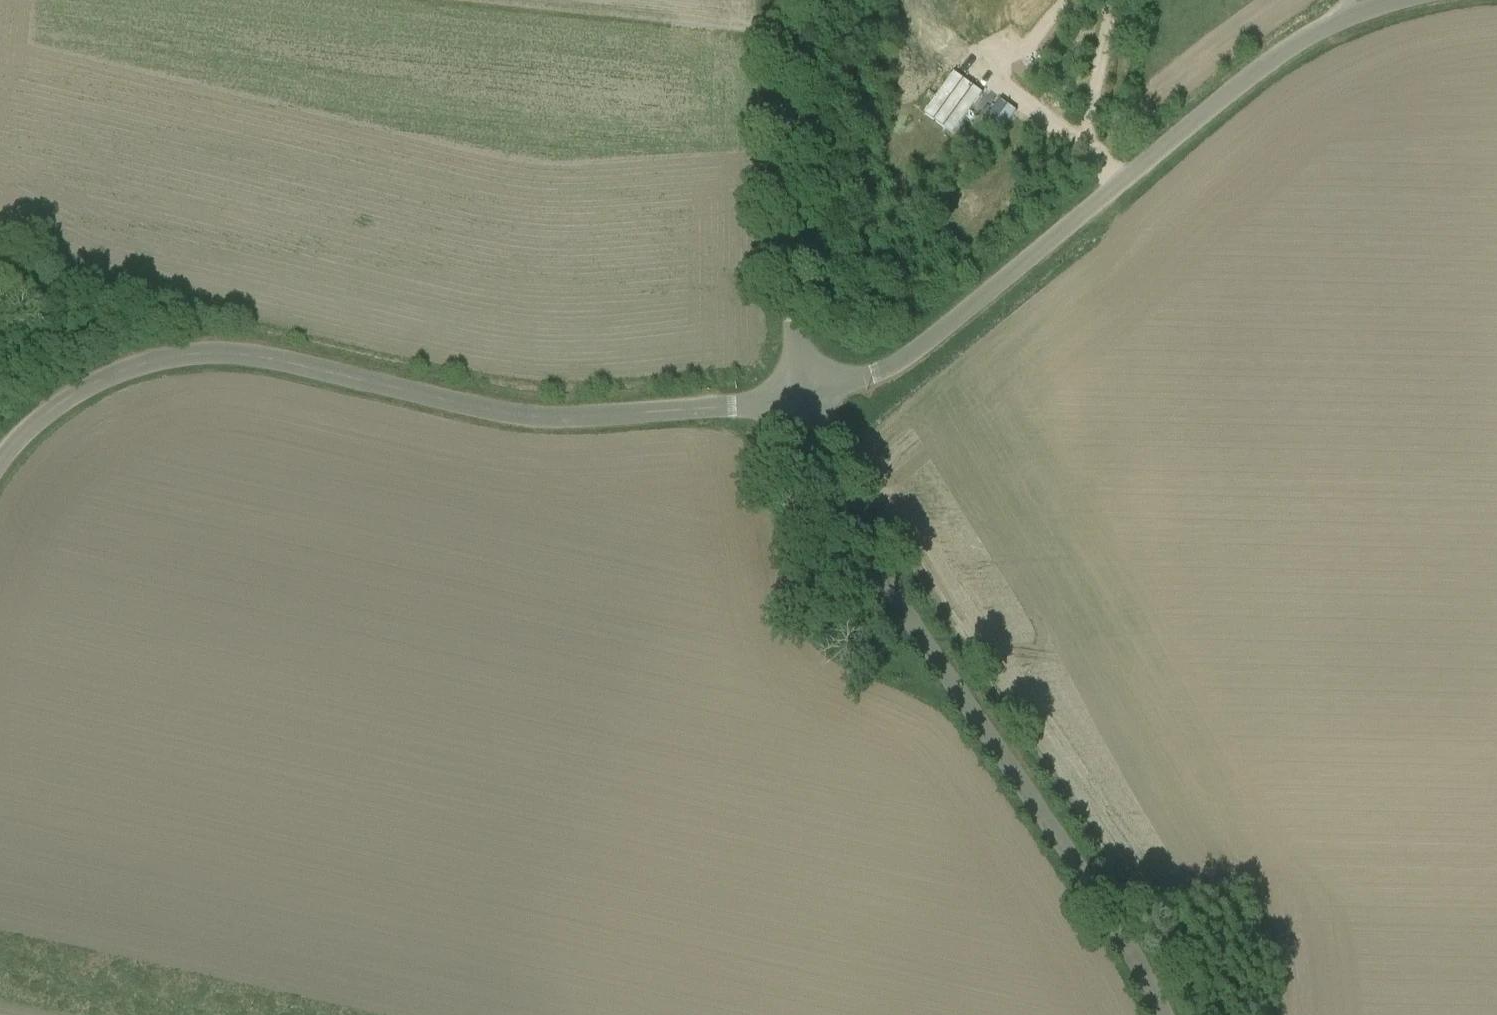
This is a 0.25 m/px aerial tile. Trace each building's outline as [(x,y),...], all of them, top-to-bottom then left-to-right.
[(983,95),(954,74),(925,114),(954,135),(983,95)]
